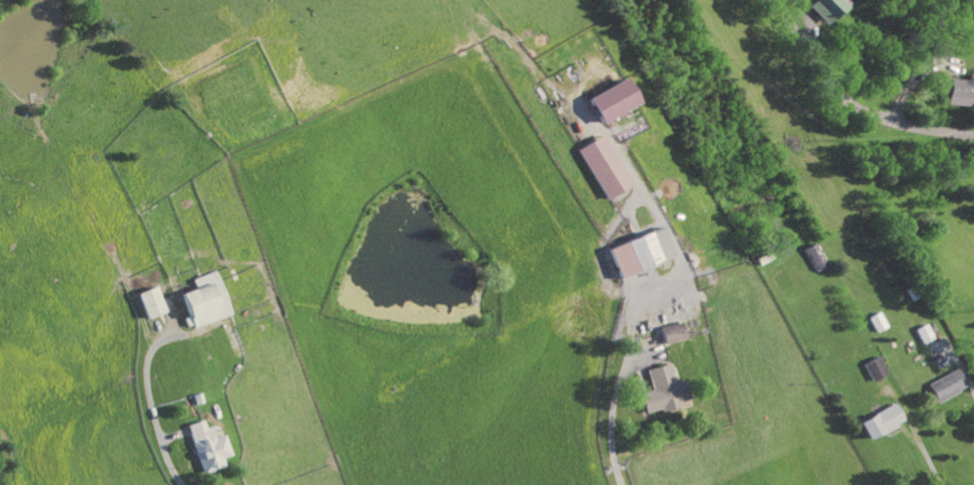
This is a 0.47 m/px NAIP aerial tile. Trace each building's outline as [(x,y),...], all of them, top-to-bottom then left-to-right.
[(822,25),(841,8),(834,0),(812,0),(805,6),(822,25)] [(638,104),(623,79),(587,100),(602,125),(638,104)] [(945,80),(944,106),(973,107),(973,81),(945,80)] [(605,200),(631,187),(605,136),(579,150),(605,200)] [(673,259),(662,229),(609,249),(620,279),(673,259)] [(823,268),(814,245),(802,250),(811,273),(823,268)] [(231,317),(217,272),(192,280),(195,290),(182,294),(193,330),(231,317)] [(138,295),(148,320),(168,312),(157,287),(138,295)] [(865,319),(874,334),(884,328),(876,313),(865,319)] [(685,341),(682,324),(660,327),(663,345),(685,341)] [(931,340),(923,325),(912,331),(920,346),(931,340)] [(863,364),(869,382),(885,376),(878,358),(863,364)] [(647,371),(652,392),(640,394),(645,416),(683,407),(682,403),(691,402),(686,381),(675,384),(671,365),(647,371)] [(935,403),(965,390),(957,371),(927,383),(935,403)] [(859,422),(867,441),(904,424),(895,406),(859,422)] [(188,426),(200,474),(224,468),(222,460),(230,457),(225,436),(214,439),(211,428),(205,429),(203,422),(188,426)]
